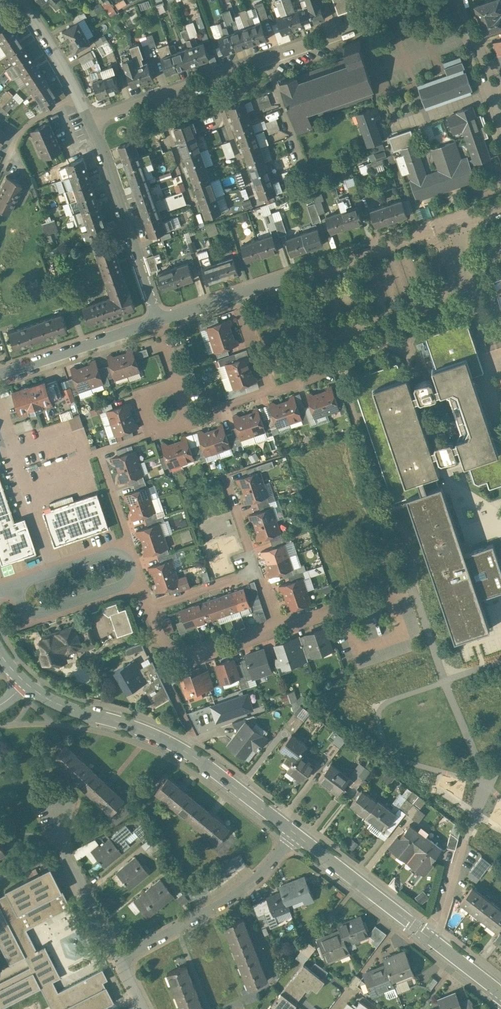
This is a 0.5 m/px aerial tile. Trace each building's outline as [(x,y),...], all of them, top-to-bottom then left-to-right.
[(116,2),(119,8),(128,4),(126,0),(121,0),(116,2)] [(283,0),(278,0),(283,14),(287,12),(283,0)] [(289,0),(283,0),(287,12),(292,11),(289,4),(290,3),(289,0)] [(338,13),(359,6),(357,0),(334,0),(338,13)] [(475,5),(480,21),(500,13),(500,1),(500,0),(490,0),(475,5)] [(269,20),(263,1),(254,4),(260,22),(261,22),(261,23),(269,20)] [(325,18),(319,1),(308,5),(314,22),(325,18)] [(304,7),(298,9),(304,26),(314,22),(308,5),(304,7)] [(255,24),(250,9),(245,11),(250,25),(255,24)] [(292,11),(287,12),(293,29),(304,26),(298,9),(292,11)] [(230,10),(223,12),(225,20),(227,25),(230,33),(234,31),(231,21),(233,20),(230,10)] [(250,25),(245,11),(241,12),(246,27),(250,25)] [(283,14),(277,16),(283,33),(293,29),(287,12),(283,14)] [(480,21),(485,34),(500,28),(500,13),(480,21)] [(79,21),(63,30),(69,41),(85,32),(79,21)] [(261,23),(261,22),(255,24),(250,25),(256,42),(267,39),(261,23)] [(0,30),(0,43),(0,44),(14,34),(8,24),(0,30)] [(246,27),(240,29),(246,46),(256,42),(250,25),(246,27)] [(246,46),(240,29),(234,31),(230,33),(236,49),(246,46)] [(85,32),(69,41),(75,52),(91,43),(85,32)] [(146,50),(157,46),(153,33),(141,37),(146,50)] [(225,34),(219,36),(225,53),(236,49),(230,33),(225,34)] [(14,34),(0,44),(7,54),(21,45),(14,34)] [(104,36),(95,41),(98,46),(107,41),(104,36)] [(350,58),(296,77),(295,76),(281,81),(284,87),(281,87),(297,131),(312,125),(309,116),(373,94),(371,88),(373,88),(363,59),(360,52),(365,50),(361,39),(345,44),(349,56),(350,58)] [(107,41),(98,46),(104,57),(113,52),(107,41)] [(198,44),(193,46),(199,62),(210,59),(204,42),(198,44)] [(146,62),(139,43),(131,46),(134,56),(137,65),(146,62)] [(21,45),(7,54),(14,64),(28,54),(21,45)] [(188,47),(183,49),(189,66),(199,62),(193,46),(188,47)] [(177,51),(172,53),(178,70),(189,66),(183,49),(177,51)] [(91,51),(79,57),(82,64),(94,57),(91,51)] [(168,54),(162,57),(167,73),(178,70),(172,53),(168,54)] [(28,54),(14,64),(20,74),(34,65),(28,54)] [(447,75),(417,85),(426,109),(472,93),(471,90),(472,90),(466,71),(464,72),(463,69),(465,68),(462,61),(460,57),(443,63),(445,67),(444,67),(447,75)] [(130,58),(123,60),(126,69),(133,67),(130,58)] [(146,62),(137,65),(144,82),(154,78),(148,61),(146,62)] [(14,64),(5,70),(12,79),(20,74),(14,64)] [(34,65),(20,74),(27,84),(41,75),(34,65)] [(133,67),(126,69),(132,86),(144,82),(137,65),(133,67)] [(108,75),(104,77),(110,94),(121,90),(115,73),(108,75)] [(41,75),(27,84),(34,94),(48,85),(41,75)] [(100,78),(93,81),(99,97),(110,94),(104,77),(100,78)] [(48,85),(34,94),(39,102),(41,104),(51,98),(55,95),(54,94),(54,95),(48,85)] [(0,98),(0,105),(2,107),(12,96),(7,91),(0,98)] [(20,103),(24,99),(17,92),(13,96),(20,103)] [(268,93),(257,97),(259,103),(270,99),(268,93)] [(12,96),(2,107),(7,112),(17,101),(12,96)] [(51,98),(41,104),(43,108),(54,103),(51,98)] [(245,101),(229,107),(234,122),(250,117),(245,101)] [(39,102),(31,109),(35,114),(43,108),(41,104),(39,102)] [(226,104),(222,105),(230,134),(233,133),(226,104)] [(376,106),(357,113),(369,144),(382,140),(374,118),(380,116),(376,106)] [(478,121),(473,106),(458,111),(458,113),(448,117),(452,127),(454,132),(464,129),(476,163),(490,158),(479,126),(481,125),(479,120),(478,121)] [(250,117),(234,122),(239,137),(255,132),(250,117)] [(190,121),(174,126),(180,142),(195,136),(190,121)] [(61,149),(50,123),(33,130),(44,157),(61,149)] [(260,146),(255,132),(239,137),(244,152),(260,146)] [(195,136),(180,142),(185,156),(200,151),(195,136)] [(134,140),(119,146),(124,161),(140,156),(134,140)] [(231,140),(223,142),(227,158),(235,156),(231,140)] [(433,149),(439,171),(453,166),(452,163),(459,160),(453,142),(433,149)] [(384,143),(377,145),(380,151),(386,149),(384,143)] [(439,171),(426,176),(415,143),(413,144),(401,148),(403,154),(409,173),(412,180),(410,181),(416,198),(459,184),(453,166),(439,171)] [(260,146),(244,152),(250,167),(266,161),(260,146)] [(175,160),(171,149),(165,151),(169,162),(175,160)] [(385,149),(370,155),(374,165),(389,159),(385,149)] [(200,151),(185,156),(190,171),(206,165),(200,151)] [(150,152),(140,156),(145,171),(155,167),(150,152)] [(409,173),(403,154),(396,157),(402,175),(409,173)] [(140,156),(124,161),(129,176),(145,171),(140,156)] [(459,160),(452,163),(453,166),(459,184),(475,178),(468,157),(459,160)] [(83,158),(67,164),(71,175),(87,170),(83,158)] [(266,161),(250,167),(255,182),(271,176),(266,161)] [(206,165),(190,171),(195,186),(211,180),(206,165)] [(293,169),(282,173),(284,178),(287,177),(295,174),(293,169)] [(87,170),(71,175),(75,186),(91,181),(87,170)] [(145,171),(129,176),(135,191),(150,185),(145,171)] [(171,171),(159,175),(161,181),(173,177),(171,171)] [(295,174),(287,177),(288,183),(300,179),(298,174),(295,174)] [(71,175),(61,178),(65,190),(75,186),(71,175)] [(0,188),(0,209),(8,213),(22,184),(6,176),(0,188)] [(271,176),(255,182),(260,198),(276,192),(272,181),(271,176)] [(279,179),(272,181),(276,192),(283,190),(279,179)] [(211,180),(195,186),(200,201),(216,195),(211,180)] [(91,181),(75,186),(79,198),(95,192),(91,181)] [(361,200),(356,184),(348,187),(353,202),(361,200)] [(150,185),(135,191),(140,206),(155,200),(150,185)] [(79,198),(75,186),(65,190),(69,201),(79,198)] [(167,208),(187,204),(184,191),(164,195),(167,208)] [(95,192),(79,198),(83,209),(99,204),(95,192)] [(348,194),(337,198),(341,211),(348,209),(347,206),(352,204),(348,194)] [(216,195),(200,201),(206,217),(222,211),(216,195)] [(79,198),(69,201),(73,213),(83,209),(79,198)] [(155,200),(140,206),(145,220),(161,215),(155,200)] [(402,200),(386,205),(391,221),(407,216),(402,200)] [(321,220),(315,203),(307,205),(313,223),(321,220)] [(99,204),(83,209),(86,221),(102,215),(99,204)] [(386,205),(371,210),(376,226),(391,221),(386,205)] [(348,209),(341,211),(347,227),(362,222),(357,206),(348,209)] [(83,209),(73,213),(77,224),(86,221),(83,209)] [(341,211),(326,216),(331,232),(347,227),(341,211)] [(102,215),(86,221),(89,229),(91,233),(102,229),(107,227),(102,215)] [(161,215),(145,220),(151,236),(166,230),(163,221),(161,215)] [(171,218),(163,221),(166,230),(175,228),(171,218)] [(59,230),(55,219),(49,220),(54,232),(59,230)] [(49,220),(47,221),(42,223),(46,235),(54,232),(49,220)] [(206,224),(210,235),(219,232),(216,221),(206,224)] [(317,228),(302,233),(307,249),(322,244),(317,228)] [(102,229),(91,233),(89,229),(82,232),(85,243),(104,237),(102,229)] [(302,233),(286,239),(292,255),(307,249),(302,233)] [(272,234),(257,239),(262,255),(277,250),(272,234)] [(257,239),(241,245),(246,261),(262,255),(257,239)] [(128,291),(113,247),(97,252),(112,296),(83,306),(89,322),(135,307),(129,290),(128,291)] [(154,255),(147,257),(151,271),(158,269),(154,255)] [(218,262),(212,264),(209,255),(200,258),(203,267),(202,267),(208,283),(223,278),(218,262)] [(233,257),(218,262),(223,278),(238,273),(233,257)] [(187,263),(173,268),(178,284),(193,279),(187,263)] [(173,268),(157,273),(163,289),(178,284),(173,268)] [(492,279),(500,304),(500,276),(492,279)] [(62,313),(6,332),(12,348),(67,329),(62,313)] [(423,331),(421,336),(429,360),(432,361),(433,361),(435,367),(433,368),(432,369),(438,386),(435,387),(433,381),(430,379),(416,384),(414,387),(416,393),(415,394),(414,394),(416,400),(417,400),(419,399),(419,400),(421,402),(436,396),(437,394),(437,393),(440,392),(440,393),(442,394),(443,393),(444,394),(446,395),(443,401),(444,403),(450,406),(450,408),(449,411),(452,420),(455,422),(456,424),(454,427),(457,433),(459,434),(460,435),(459,437),(458,438),(457,438),(456,440),(454,441),(453,440),(451,439),(436,444),(435,447),(435,448),(434,448),(432,449),(434,455),(436,454),(437,454),(439,460),(442,462),(456,457),(458,454),(456,448),(458,447),(464,464),(465,464),(467,464),(473,482),(478,484),(488,481),(490,486),(500,482),(500,481),(500,434),(490,429),(480,400),(474,380),(475,377),(472,375),(479,372),(480,373),(483,372),(484,370),(473,337),(476,332),(471,319),(467,316),(423,331)] [(217,317),(200,323),(202,329),(207,327),(219,323),(217,317)] [(219,323),(207,327),(211,340),(232,333),(230,327),(232,323),(231,319),(219,323)] [(232,333),(211,340),(216,352),(227,348),(239,344),(238,340),(233,338),(232,333)] [(132,348),(128,349),(126,353),(121,355),(128,375),(140,371),(136,359),(134,352),(132,348)] [(147,348),(134,352),(136,359),(149,355),(147,348)] [(227,348),(216,352),(218,357),(229,354),(227,348)] [(235,353),(218,359),(221,366),(226,364),(238,360),(235,353)] [(115,357),(111,355),(107,356),(111,366),(114,377),(115,379),(128,375),(121,355),(115,357)] [(238,360),(226,364),(230,376),(250,369),(248,364),(250,360),(249,356),(238,360)] [(99,369),(96,360),(92,361),(90,365),(84,367),(91,387),(103,383),(104,383),(99,369)] [(414,394),(413,393),(408,377),(407,377),(405,377),(400,362),(399,362),(386,366),(352,377),(352,379),(363,413),(381,466),(393,500),(394,501),(407,496),(438,486),(439,484),(436,474),(440,473),(434,455),(432,449),(431,444),(416,400),(414,394)] [(111,366),(105,367),(109,379),(114,377),(111,366)] [(84,367),(79,369),(75,367),(71,368),(74,378),(79,391),(91,387),(84,367)] [(105,367),(99,369),(104,383),(103,383),(104,386),(110,384),(109,379),(105,367)] [(250,369),(230,376),(234,388),(234,389),(246,385),(258,381),(256,377),(252,375),(250,369)] [(79,391),(74,378),(69,380),(74,396),(80,394),(79,391)] [(58,380),(46,384),(52,400),(63,396),(58,380)] [(28,387),(13,392),(18,406),(19,405),(21,413),(52,402),(52,400),(46,384),(45,382),(29,388),(28,387)] [(246,385),(234,389),(234,388),(229,390),(231,397),(248,392),(246,385)] [(332,386),(328,387),(326,391),(320,393),(327,413),(340,409),(336,397),(332,386)] [(320,393),(315,395),(311,393),(307,394),(311,406),(315,417),(327,413),(320,393)] [(294,395),(291,396),(289,401),(283,402),(290,423),(302,419),(302,418),(298,407),(294,395)] [(347,412),(341,395),(336,397),(340,409),(342,414),(347,412)] [(283,402),(278,404),(273,402),(270,404),(273,415),(277,426),(277,427),(290,423),(283,402)] [(112,403),(100,407),(102,412),(107,411),(113,408),(112,403)] [(113,408),(107,411),(111,423),(132,416),(130,411),(132,407),(130,403),(113,408)] [(305,407),(304,405),(298,407),(302,418),(302,419),(304,424),(310,422),(305,407)] [(315,417),(311,406),(305,407),(310,422),(311,425),(316,423),(315,417)] [(100,407),(91,410),(93,416),(102,412),(100,407)] [(262,419),(258,407),(254,409),(252,413),(247,415),(254,435),(265,431),(266,431),(262,419)] [(81,414),(70,417),(73,429),(84,425),(81,414)] [(247,415),(241,417),(237,415),(233,416),(237,427),(241,439),(254,435),(247,415)] [(277,426),(273,415),(268,417),(272,428),(277,426)] [(132,416),(111,423),(116,436),(132,430),(139,428),(138,424),(133,422),(132,416)] [(272,428),(268,417),(262,419),(266,431),(265,431),(267,437),(274,434),(272,428)] [(223,423),(219,425),(217,429),(212,431),(218,451),(231,447),(227,435),(223,423)] [(241,439),(237,427),(231,429),(233,433),(237,446),(243,444),(241,439)] [(132,430),(121,434),(123,439),(134,436),(132,430)] [(212,431),(206,433),(202,431),(198,432),(206,455),(218,451),(212,431)] [(237,446),(233,433),(227,435),(231,447),(233,452),(238,450),(237,446)] [(187,436),(183,437),(181,441),(175,443),(182,463),(195,459),(194,459),(191,447),(187,436)] [(170,445),(166,443),(162,444),(166,456),(169,467),(170,468),(182,463),(175,443),(170,445)] [(200,457),(196,445),(191,447),(194,459),(200,457)] [(128,446),(117,450),(119,456),(130,452),(128,446)] [(119,456),(112,458),(114,462),(118,464),(119,469),(140,463),(135,450),(119,456)] [(166,456),(160,458),(164,469),(169,467),(166,456)] [(273,459),(260,464),(263,470),(275,465),(273,459)] [(140,463),(119,469),(121,475),(119,479),(121,483),(127,481),(139,477),(144,475),(140,463)] [(258,465),(247,469),(249,475),(260,471),(258,465)] [(249,475),(237,479),(238,483),(242,485),(244,490),(264,483),(260,471),(249,475)] [(139,477),(127,481),(129,486),(134,485),(141,483),(139,477)] [(1,564),(35,552),(23,518),(14,521),(0,480),(0,562),(1,564)] [(147,487),(145,481),(141,483),(134,485),(136,490),(147,487)] [(264,483),(244,490),(246,496),(244,500),(245,504),(257,500),(269,496),(264,483)] [(455,639),(490,628),(479,597),(500,589),(500,567),(500,565),(493,542),(465,552),(441,485),(438,486),(407,496),(455,639)] [(136,490),(124,494),(126,498),(130,500),(132,506),(152,499),(148,486),(136,490)] [(98,493),(44,511),(55,545),(109,527),(98,493)] [(269,496),(257,500),(259,506),(270,502),(276,500),(274,494),(269,496)] [(152,499),(132,506),(134,511),(132,515),(133,519),(144,515),(156,512),(156,511),(152,499)] [(270,502),(259,506),(261,511),(272,507),(270,502)] [(261,511),(249,515),(251,519),(255,521),(256,527),(277,520),(272,507),(261,511)] [(156,512),(144,515),(146,521),(158,517),(156,512)] [(158,517),(146,521),(148,527),(160,523),(165,521),(163,515),(158,517)] [(277,520),(256,527),(258,532),(256,536),(258,540),(269,536),(281,532),(277,520)] [(148,527),(137,531),(138,535),(142,537),(144,542),(164,535),(160,523),(148,527)] [(281,532),(269,536),(271,542),(283,538),(281,532)] [(164,535),(144,542),(146,548),(144,552),(145,556),(157,552),(168,548),(164,535)] [(283,538),(271,542),(273,547),(285,544),(290,542),(288,536),(283,538)] [(273,547),(261,551),(263,555),(267,557),(269,563),(289,556),(285,544),(273,547)] [(168,548),(157,552),(159,557),(170,554),(168,548)] [(170,554),(159,557),(160,563),(172,559),(172,560),(178,558),(176,551),(170,554)] [(289,556),(269,563),(271,568),(269,572),(270,576),(281,572),(293,568),(289,556)] [(160,563),(149,567),(150,571),(154,573),(156,578),(176,572),(172,560),(172,559),(160,563)] [(293,568),(281,572),(283,578),(289,576),(300,572),(298,567),(293,568)] [(208,573),(202,575),(204,582),(211,580),(207,571),(208,573)] [(300,572),(289,576),(291,582),(303,578),(306,577),(304,571),(300,572)] [(176,572),(156,578),(158,584),(156,588),(157,592),(168,588),(181,584),(180,583),(178,577),(176,572)] [(186,575),(178,577),(180,583),(185,582),(187,588),(190,587),(186,575)] [(291,582),(279,586),(281,590),(285,592),(287,597),(307,590),(303,578),(291,582)] [(181,584),(168,588),(170,594),(187,588),(185,582),(180,583),(181,584)] [(250,606),(244,588),(233,592),(239,609),(250,606)] [(307,590),(287,597),(288,603),(286,607),(288,611),(311,603),(307,590)] [(239,609),(233,592),(223,595),(229,613),(239,609)] [(257,592),(247,595),(256,623),(267,620),(257,592)] [(223,595),(212,599),(218,617),(229,613),(223,595)] [(212,599),(202,602),(208,620),(218,617),(212,599)] [(117,602),(102,607),(104,611),(109,616),(111,615),(110,613),(119,610),(117,602)] [(202,602),(191,606),(197,624),(208,620),(202,602)] [(191,606),(180,610),(186,628),(197,624),(191,606)] [(119,610),(110,613),(111,615),(114,624),(130,619),(126,608),(119,610)] [(174,630),(170,617),(161,620),(166,632),(174,630)] [(130,619),(114,624),(118,636),(134,630),(130,619)] [(61,632),(54,635),(52,634),(43,637),(41,640),(44,650),(41,655),(44,663),(52,660),(58,663),(65,661),(63,656),(66,651),(77,647),(83,651),(93,647),(95,644),(89,627),(81,630),(72,626),(62,630),(61,632)] [(325,628),(315,631),(315,632),(307,634),(300,636),(302,640),(307,657),(332,649),(325,628)] [(293,640),(288,641),(289,642),(285,644),(284,641),(276,644),(280,657),(279,659),(280,662),(282,663),(284,662),(286,660),(287,659),(289,666),(308,659),(307,657),(302,640),(294,642),(293,640)] [(142,642),(125,649),(128,655),(145,649),(142,642)] [(264,648),(245,655),(247,658),(253,677),(272,671),(264,648)] [(253,677),(247,658),(241,660),(242,663),(247,678),(247,679),(248,679),(253,677)] [(233,659),(217,664),(223,682),(239,677),(235,665),(233,659)] [(133,661),(116,671),(127,690),(127,688),(143,679),(144,680),(145,680),(138,670),(133,661)] [(169,696),(153,661),(138,670),(145,680),(144,680),(147,685),(145,686),(150,695),(153,693),(158,702),(169,696)] [(242,663),(235,665),(239,677),(240,681),(247,678),(242,663)] [(190,673),(185,675),(186,680),(183,681),(187,693),(193,691),(194,693),(206,689),(207,688),(202,674),(200,670),(196,671),(196,669),(190,671),(190,673)] [(209,672),(202,674),(207,688),(206,689),(206,690),(214,687),(209,672)] [(247,678),(240,681),(243,689),(250,686),(248,679),(247,679),(247,678)] [(247,692),(238,696),(242,708),(251,704),(247,692)] [(238,696),(213,704),(219,722),(242,714),(244,713),(242,708),(238,696)] [(251,704),(242,708),(244,713),(242,714),(244,718),(245,718),(246,718),(255,716),(251,704)] [(294,712),(284,725),(291,730),(292,733),(293,734),(304,720),(294,712)] [(244,718),(233,722),(239,732),(246,723),(247,723),(248,721),(246,718),(245,718),(244,718)] [(239,732),(229,745),(244,757),(245,756),(243,755),(253,743),(258,747),(257,749),(258,749),(266,739),(247,723),(246,723),(239,732)] [(293,734),(292,733),(280,748),(289,755),(295,760),(300,754),(307,745),(293,734)] [(334,741),(342,745),(346,738),(338,733),(334,741)] [(335,743),(327,753),(332,758),(340,747),(335,743)] [(124,799),(67,745),(54,758),(111,813),(124,799)] [(315,765),(300,754),(295,760),(291,766),(289,768),(303,780),(315,765)] [(295,760),(289,755),(284,761),(291,766),(295,760)] [(350,778),(331,763),(319,778),(331,787),(329,788),(337,794),(343,787),(350,778)] [(350,778),(355,781),(359,776),(362,772),(366,767),(361,763),(350,778)] [(371,771),(366,767),(362,772),(367,776),(371,771)] [(355,781),(352,785),(357,788),(364,779),(359,776),(355,781)] [(229,828),(168,777),(156,791),(218,842),(229,828)] [(343,787),(337,794),(334,797),(339,801),(347,791),(343,787)] [(377,801),(362,789),(351,804),(366,815),(377,801)] [(406,798),(399,807),(406,813),(413,803),(406,798)] [(396,813),(379,799),(377,801),(366,815),(373,821),(383,829),(396,813)] [(420,809),(413,803),(406,813),(413,818),(420,809)] [(379,835),(383,829),(373,821),(368,827),(379,835)] [(152,832),(144,822),(134,830),(143,840),(152,832)] [(426,836),(410,824),(400,837),(399,838),(415,850),(426,836)] [(127,825),(111,838),(123,852),(131,845),(126,839),(133,832),(127,825)] [(459,838),(451,832),(447,847),(456,849),(459,838)] [(153,835),(142,844),(146,849),(157,840),(153,835)] [(415,850),(399,838),(400,837),(398,836),(391,846),(408,859),(415,850)] [(442,848),(426,836),(415,850),(431,863),(431,862),(442,848)] [(92,851),(100,845),(95,838),(73,849),(78,859),(86,853),(94,862),(98,858),(92,851)] [(111,838),(101,846),(100,845),(92,851),(98,858),(100,860),(99,860),(101,862),(101,861),(106,866),(123,852),(111,838)] [(431,863),(415,850),(408,859),(425,872),(433,863),(431,862),(431,863)] [(246,864),(241,853),(236,856),(241,867),(246,864)] [(136,856),(117,872),(125,881),(124,881),(126,883),(127,883),(131,888),(150,873),(136,856)] [(236,856),(231,859),(236,869),(241,867),(236,856)] [(491,863),(482,856),(478,861),(487,868),(491,863)] [(236,869),(231,859),(226,861),(231,872),(236,869)] [(231,872),(226,861),(221,864),(223,867),(226,874),(231,872)] [(487,868),(478,861),(474,866),(484,873),(487,868)] [(484,873),(474,866),(470,871),(480,878),(484,873)] [(51,867),(6,890),(8,893),(26,929),(49,917),(71,906),(51,867)] [(226,874),(223,867),(217,870),(223,880),(228,878),(226,874)] [(223,880),(217,870),(213,872),(218,883),(223,880)] [(218,883),(213,872),(208,875),(213,885),(218,883)] [(213,885),(208,875),(203,877),(204,881),(208,888),(213,885)] [(304,877),(280,887),(282,892),(287,903),(302,897),(305,903),(314,900),(304,877)] [(161,879),(135,900),(148,916),(174,895),(161,879)] [(208,888),(204,881),(199,883),(205,894),(210,891),(208,888)] [(205,894),(199,883),(195,886),(200,896),(205,894)] [(200,896),(195,886),(190,888),(195,898),(200,896)] [(473,887),(461,902),(470,909),(482,894),(473,887)] [(190,888),(184,891),(190,901),(195,898),(190,888)] [(421,903),(429,898),(425,890),(416,895),(421,903)] [(282,892),(267,898),(267,899),(274,915),(289,909),(287,903),(282,892)] [(59,991),(56,986),(53,981),(61,977),(45,945),(40,948),(39,947),(36,948),(29,934),(26,929),(8,893),(0,897),(0,942),(11,963),(26,956),(28,961),(31,966),(0,982),(0,1008),(42,987),(53,1008),(99,1008),(115,1001),(107,986),(106,987),(103,981),(108,979),(103,969),(59,991)] [(482,894),(470,909),(479,916),(491,901),(482,894)] [(267,899),(260,901),(265,913),(271,928),(278,925),(274,915),(267,899)] [(260,901),(253,904),(258,916),(265,913),(260,901)] [(491,901),(479,916),(488,923),(500,907),(491,901)] [(500,907),(488,923),(497,930),(500,925),(500,908),(500,907)] [(362,916),(339,925),(341,931),(346,944),(369,935),(362,916)] [(258,951),(246,919),(227,926),(238,958),(258,951)] [(369,935),(368,936),(374,940),(382,930),(376,925),(369,935)] [(374,940),(372,943),(377,947),(387,933),(382,930),(374,940)] [(341,931),(319,940),(327,961),(349,952),(346,944),(341,931)] [(316,947),(308,941),(301,951),(309,957),(316,947)] [(269,981),(258,951),(238,958),(249,988),(269,981)] [(405,951),(384,959),(386,965),(394,984),(407,978),(406,978),(414,975),(414,976),(415,975),(405,951)] [(328,971),(316,962),(310,968),(320,975),(323,978),(328,971)] [(304,963),(281,991),(296,1002),(296,1003),(307,989),(309,990),(312,985),(317,990),(325,980),(323,978),(319,975),(320,975),(310,968),(304,963)] [(386,965),(364,974),(366,981),(367,982),(372,995),(385,990),(395,986),(394,984),(386,965)] [(188,968),(169,975),(182,1008),(194,1008),(202,1006),(188,968)] [(356,974),(348,985),(354,989),(357,986),(362,979),(356,974)] [(438,981),(433,978),(426,987),(431,990),(438,981)] [(362,979),(357,986),(362,990),(367,982),(366,981),(365,981),(362,979)] [(395,986),(385,990),(388,997),(390,998),(397,995),(398,995),(395,986)] [(271,1004),(276,1007),(274,1008),(290,1008),(296,1002),(281,991),(271,1004)] [(438,1000),(441,1007),(442,1008),(474,1008),(470,998),(461,1001),(457,992),(438,1000)] [(347,1002),(342,1008),(369,1008),(370,1008),(360,1001),(355,1007),(347,1002)]
